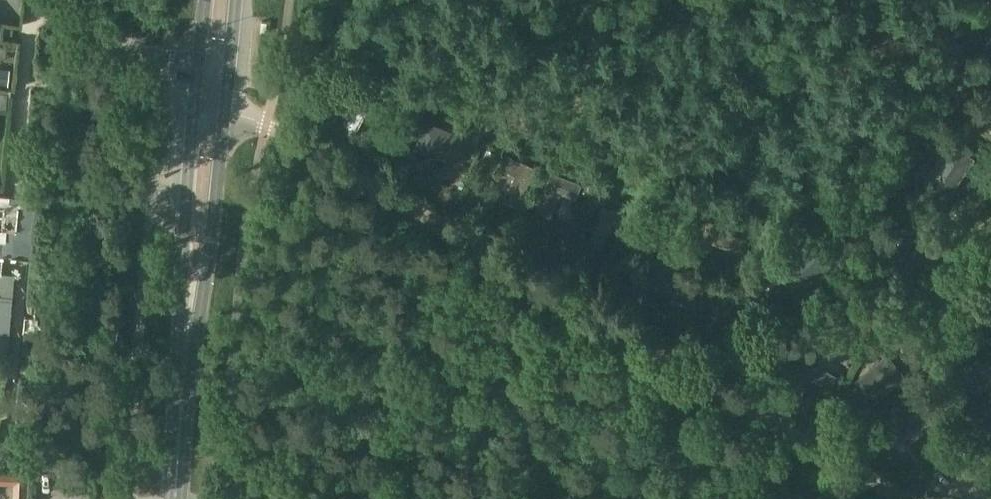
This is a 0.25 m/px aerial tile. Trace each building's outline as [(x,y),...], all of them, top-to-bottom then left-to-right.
[(966,77),(965,39),(950,39),(951,59),(935,59),(935,78),(966,77)] [(11,66),(1,65),(0,70),(0,78),(10,78),(11,66)] [(423,123),(413,149),(456,166),(466,141),(423,123)] [(950,142),(923,181),(949,199),(976,159),(950,142)] [(500,168),(514,175),(502,200),(516,206),(535,167),(506,153),(500,168)] [(581,184),(550,171),(533,212),(550,218),(560,194),(575,200),(581,184)] [(631,215),(602,204),(587,244),(601,250),(611,223),(626,229),(631,215)] [(646,286),(690,304),(702,275),(658,256),(646,286)] [(856,380),(875,403),(907,377),(887,353),(856,380)] [(796,370),(829,389),(836,376),(804,356),(796,370)] [(931,420),(915,394),(868,422),(884,449),(931,420)]
